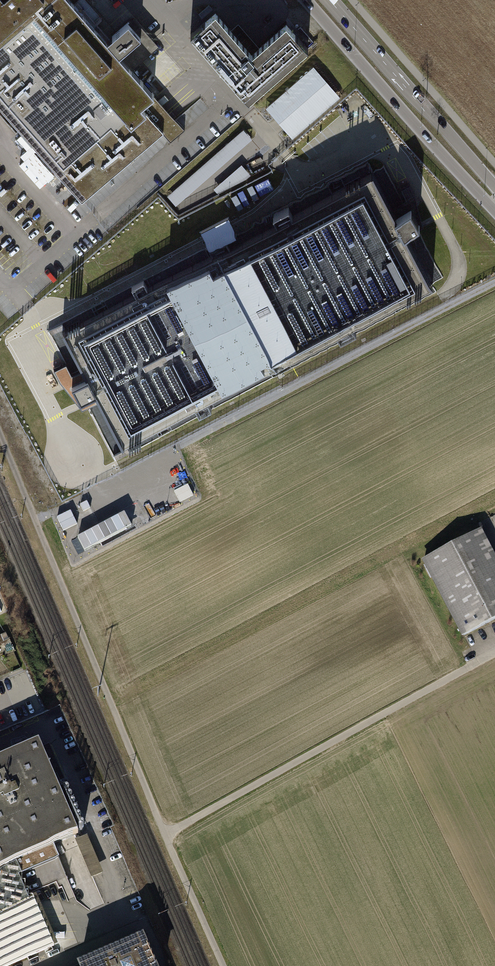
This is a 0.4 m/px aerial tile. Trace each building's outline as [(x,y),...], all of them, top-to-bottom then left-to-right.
[(71,0),(0,0),(0,109),(60,178),(105,139),(109,144),(146,112),(141,106),(154,95),(137,75),(119,55),(141,36),(128,22),(107,40),(71,0)] [(215,12),(190,34),(248,100),(308,48),(286,23),(259,47),(238,23),(231,29),(215,12)] [(340,97),(313,66),(265,108),(292,139),(340,97)] [(177,205),(253,138),(244,128),(169,195),(177,205)] [(396,214),(373,169),(212,254),(272,367),(433,283),(408,235),(405,231),(419,223),(411,207),(396,214)] [(272,367),(212,254),(61,333),(122,447),(272,367)] [(422,561),(462,638),(494,621),(494,552),(483,530),(422,561)] [(80,833),(41,741),(0,758),(0,866),(80,833)] [(3,965),(13,965),(63,943),(39,885),(0,901),(0,957),(3,965)] [(139,929),(75,956),(79,965),(154,965),(139,929)]
